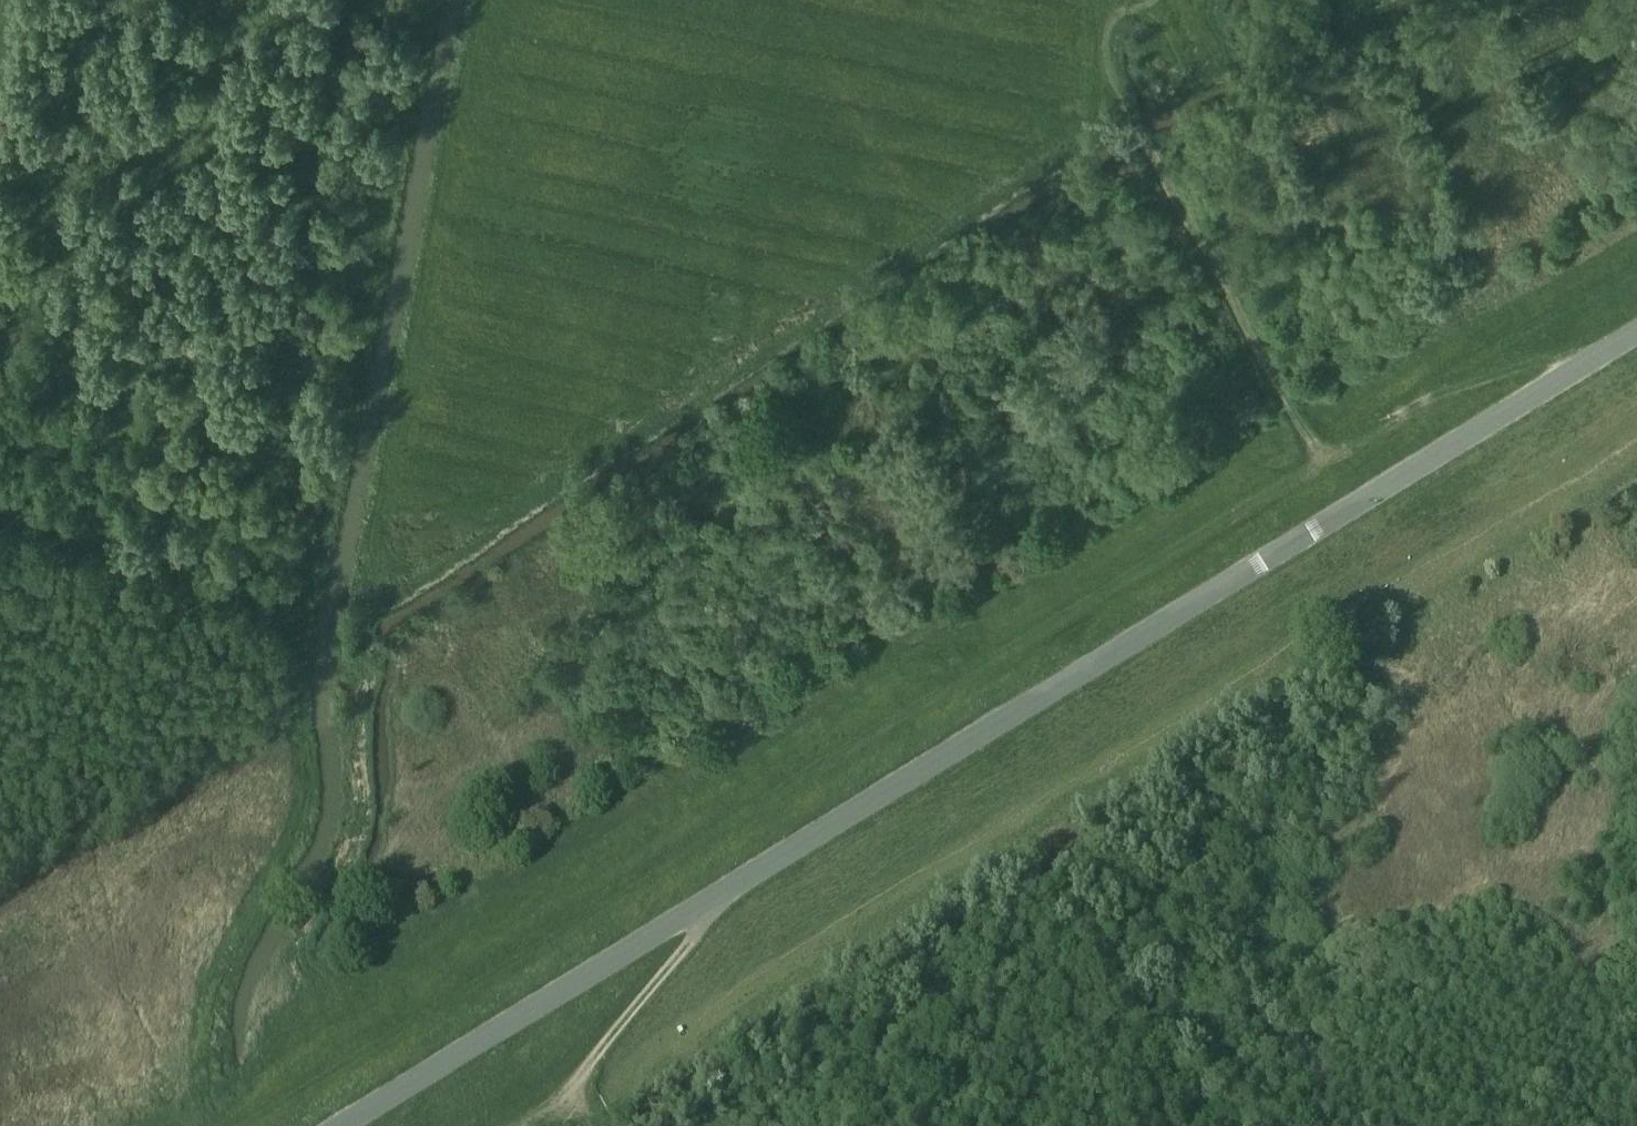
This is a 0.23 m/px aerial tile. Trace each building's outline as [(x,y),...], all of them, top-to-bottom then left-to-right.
[(265,1056),(264,1055),(253,1065),(240,1070),(240,1071),(252,1069),(258,1065),(263,1062),(265,1056)]
